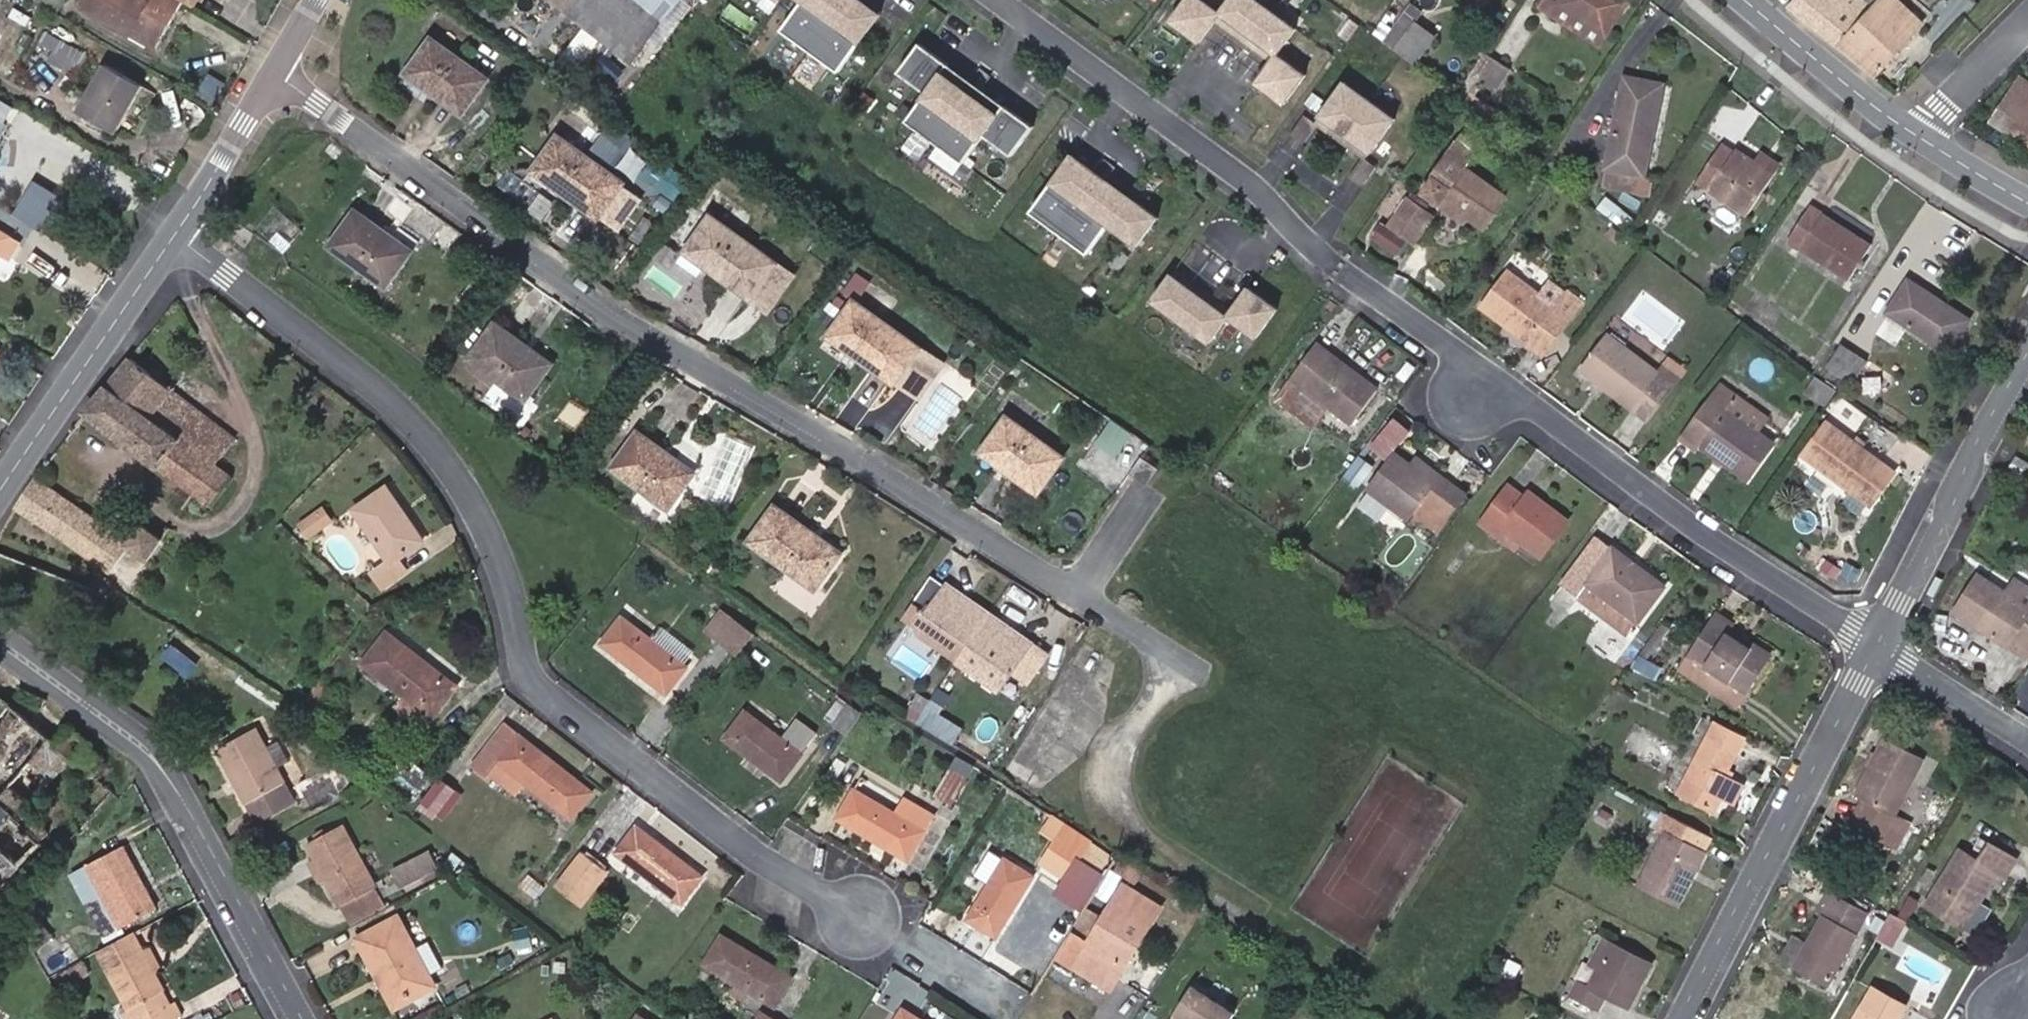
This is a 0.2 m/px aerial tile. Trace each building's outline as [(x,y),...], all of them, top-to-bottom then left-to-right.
[(32,0),(19,0),(15,6),(52,29),(60,17),(32,0)] [(60,12),(67,0),(40,0),(60,12)] [(152,0),(151,0),(85,0),(82,5),(157,47),(184,0),(152,0)] [(681,0),(553,0),(630,59),(681,0)] [(866,0),(801,0),(781,28),(838,69),(881,10),(866,0)] [(1261,0),(1225,0),(1218,9),(1205,0),(1182,0),(1169,17),(1198,38),(1219,10),(1233,21),(1274,50),(1253,78),(1282,99),(1303,71),(1276,50),(1296,24),(1261,0)] [(1578,17),(1560,4),(1561,2),(1558,0),(1543,0),(1542,3),(1574,24),(1578,17)] [(1578,17),(1605,35),(1627,1),(1626,0),(1558,0),(1561,2),(1560,4),(1578,17)] [(1788,5),(1837,46),(1848,33),(1874,5),(1869,0),(1793,0),(1788,5)] [(1884,66),(1924,22),(1901,0),(1878,0),(1874,5),(1848,33),(1884,66)] [(1352,3),(1346,11),(1361,22),(1367,14),(1352,3)] [(1384,39),(1396,48),(1416,20),(1422,10),(1412,3),(1384,39)] [(1396,48),(1417,63),(1437,35),(1416,20),(1396,48)] [(25,36),(0,22),(0,64),(8,69),(25,36)] [(89,53),(47,29),(40,41),(55,50),(49,58),(77,75),(89,53)] [(1837,46),(1874,76),(1884,66),(1848,33),(1837,46)] [(438,88),(435,91),(463,112),(489,78),(433,37),(410,68),(438,88)] [(1032,121),(920,39),(899,67),(925,86),(905,115),(965,158),(985,130),(1012,149),(1032,121)] [(1512,69),(1485,51),(1456,96),(1489,120),(1496,109),(1471,92),(1478,81),(1496,93),(1512,69)] [(79,109),(84,112),(116,131),(143,84),(106,63),(79,109)] [(408,71),(435,91),(438,88),(410,68),(408,71)] [(1663,84),(1625,76),(1604,186),(1635,192),(1639,174),(1646,176),(1663,84)] [(2027,144),(2027,81),(2020,77),(1993,122),(2027,144)] [(1370,157),(1394,124),(1344,86),(1320,120),(1370,157)] [(1496,109),(1489,120),(1504,129),(1512,119),(1496,109)] [(565,186),(562,189),(599,215),(623,182),(560,136),(538,165),(565,186)] [(1461,144),(1426,193),(1443,206),(1448,199),(1471,216),(1489,229),(1510,200),(1469,170),(1478,156),(1461,144)] [(1775,174),(1754,161),(1736,149),(1734,152),(1722,144),(1698,181),(1750,213),(1775,174)] [(1763,148),(1754,161),(1775,174),(1783,161),(1763,148)] [(1135,243),(1156,214),(1071,153),(1029,211),(1086,252),(1107,223),(1135,243)] [(535,170),(562,189),(565,186),(538,165),(535,170)] [(1410,237),(1429,211),(1408,197),(1390,223),(1408,235),(1410,237)] [(1466,222),(1471,216),(1448,199),(1443,206),(1466,222)] [(1872,245),(1811,205),(1789,241),(1850,280),(1872,245)] [(1631,235),(1640,221),(1622,208),(1611,219),(1631,235)] [(387,284),(410,252),(382,232),(384,229),(357,209),(332,245),(387,284)] [(1435,216),(1429,211),(1410,237),(1417,242),(1435,216)] [(712,214),(690,245),(717,265),(714,269),(772,310),(797,276),(712,214)] [(1408,235),(1383,219),(1371,236),(1395,253),(1408,235)] [(382,232),(410,252),(412,249),(384,229),(382,232)] [(12,258),(22,243),(0,230),(0,251),(12,258)] [(686,249),(714,269),(717,265),(690,245),(686,249)] [(858,269),(848,289),(863,296),(872,276),(858,269)] [(1558,306),(1509,269),(1482,305),(1529,340),(1545,353),(1584,302),(1570,291),(1558,306)] [(1227,317),(1169,275),(1151,299),(1209,341),(1227,317)] [(1430,292),(1435,283),(1427,278),(1422,287),(1430,292)] [(1968,319),(1911,281),(1891,311),(1948,349),(1968,319)] [(1255,337),(1276,309),(1247,289),(1227,317),(1255,337)] [(860,350),(857,354),(895,381),(920,347),(855,299),(834,329),(860,350)] [(523,347),(525,344),(497,323),(470,357),(527,398),(549,367),(523,347)] [(830,335),(857,354),(860,350),(834,329),(830,335)] [(1623,344),(1635,353),(1644,340),(1633,331),(1623,344)] [(1623,344),(1608,333),(1581,368),(1647,419),(1684,369),(1669,357),(1659,371),(1635,353),(1623,344)] [(1542,357),(1545,353),(1529,340),(1526,344),(1542,357)] [(1379,388),(1318,341),(1280,392),(1319,421),(1329,406),(1352,423),(1379,388)] [(552,363),(525,344),(523,347),(549,367),(552,363)] [(1881,369),(1844,344),(1830,366),(1855,383),(1853,385),(1865,394),(1881,369)] [(920,347),(895,381),(919,398),(944,364),(920,347)] [(132,358),(88,410),(210,503),(232,474),(215,462),(235,436),(132,358)] [(930,445),(979,382),(953,362),(903,424),(930,445)] [(1825,406),(1838,389),(1817,374),(1805,392),(1825,406)] [(1769,417),(1721,383),(1685,433),(1701,444),(1718,456),(1727,463),(1749,479),(1776,442),(1759,431),(1769,417)] [(1774,414),(1764,427),(1776,437),(1787,423),(1774,414)] [(1372,443),(1388,458),(1413,429),(1397,415),(1372,443)] [(1014,467),(1011,471),(1039,491),(1063,457),(1008,416),(986,447),(1014,467)] [(1861,486),(1877,498),(1896,472),(1828,422),(1804,455),(1856,493),(1861,486)] [(664,452),(666,449),(639,429),(613,466),(668,505),(693,473),(664,452)] [(1701,444),(1685,433),(1680,440),(1696,451),(1701,444)] [(1131,445),(1119,437),(1113,445),(1125,454),(1131,445)] [(983,450),(1011,471),(1014,467),(986,447),(983,450)] [(695,470),(666,449),(664,452),(693,473),(695,470)] [(1412,463),(1397,451),(1369,488),(1409,518),(1413,513),(1437,531),(1467,491),(1441,473),(1435,481),(1412,463)] [(1372,464),(1359,455),(1344,475),(1357,484),(1372,464)] [(1419,455),(1412,463),(1435,481),(1441,473),(1419,455)] [(1148,483),(1159,466),(1143,456),(1131,472),(1148,483)] [(1727,463),(1718,456),(1715,461),(1724,467),(1727,463)] [(38,475),(16,507),(110,573),(130,545),(149,559),(163,539),(142,524),(131,540),(38,475)] [(1511,484),(1503,494),(1518,506),(1526,495),(1511,484)] [(425,539),(388,485),(355,507),(390,559),(374,571),(385,586),(408,570),(399,557),(425,539)] [(1872,504),(1877,498),(1861,486),(1856,493),(1872,504)] [(1518,506),(1503,494),(1486,517),(1500,528),(1504,525),(1542,555),(1568,520),(1530,490),(1526,495),(1518,506)] [(810,535),(813,531),(777,504),(750,541),(816,588),(839,555),(810,535)] [(333,522),(324,507),(300,523),(310,537),(333,522)] [(841,552),(813,531),(810,535),(839,555),(841,552)] [(1638,621),(1666,584),(1613,545),(1611,545),(1600,536),(1553,598),(1566,608),(1573,599),(1586,581),(1638,621)] [(1818,567),(1822,558),(1810,550),(1805,559),(1818,567)] [(1837,578),(1842,569),(1827,560),(1822,569),(1837,578)] [(1955,611),(2022,653),(2027,643),(2027,595),(1983,567),(1955,611)] [(971,641),(990,612),(948,583),(946,586),(933,577),(904,619),(913,626),(916,635),(956,663),(971,641)] [(1626,638),(1638,621),(1586,581),(1573,599),(1626,638)] [(720,638),(735,618),(723,609),(708,629),(720,638)] [(1033,641),(990,612),(971,641),(1026,679),(1043,654),(1031,645),(1033,641)] [(1734,622),(1718,612),(1679,670),(1736,707),(1772,653),(1731,627),(1734,622)] [(687,666),(623,616),(604,641),(668,691),(687,666)] [(738,653),(754,633),(735,618),(720,638),(738,653)] [(402,691),(434,715),(457,685),(388,631),(364,662),(402,691)] [(172,647),(165,657),(189,675),(197,664),(172,647)] [(1638,657),(1632,667),(1643,673),(1649,663),(1638,657)] [(333,686),(321,677),(298,707),(310,717),(333,686)] [(425,728),(434,715),(402,691),(393,704),(425,728)] [(104,765),(86,750),(91,743),(71,726),(57,743),(0,694),(0,885),(43,840),(42,838),(51,829),(29,808),(72,758),(93,777),(104,765)] [(847,733),(862,710),(847,700),(832,722),(847,733)] [(906,711),(918,720),(920,717),(923,712),(911,703),(906,711)] [(931,724),(939,711),(928,704),(923,712),(920,717),(931,724)] [(784,738),(747,710),(727,736),(781,779),(802,752),(784,738)] [(802,752),(817,732),(799,718),(784,738),(802,752)] [(1724,795),(1733,779),(1725,775),(1745,737),(1715,721),(1678,791),(1709,808),(1718,793),(1724,795)] [(594,791),(506,723),(475,764),(488,774),(499,760),(573,817),(594,791)] [(285,780),(271,753),(256,726),(217,748),(257,821),(294,799),(285,780)] [(1896,813),(1906,795),(1926,756),(1888,737),(1858,793),(1865,797),(1854,821),(1909,848),(1921,825),(1896,813)] [(283,747),(271,753),(285,780),(298,772),(283,747)] [(398,787),(416,763),(407,757),(389,781),(398,787)] [(950,769),(967,779),(974,767),(957,757),(950,769)] [(431,774),(416,763),(398,787),(412,798),(431,774)] [(967,779),(950,769),(935,795),(952,805),(967,779)] [(458,791),(441,777),(422,801),(439,814),(458,791)] [(1744,784),(1733,779),(1724,795),(1735,801),(1744,784)] [(898,812),(856,789),(839,817),(908,858),(934,814),(907,798),(898,812)] [(1712,835),(1665,811),(1657,826),(1665,830),(1639,882),(1679,904),(1707,852),(1704,851),(1712,835)] [(1054,840),(1063,828),(1050,820),(1042,832),(1054,840)] [(376,883),(369,871),(343,823),(308,842),(316,858),(326,876),(341,903),(376,883)] [(702,876),(638,826),(618,851),(683,901),(702,876)] [(1110,859),(1063,828),(1054,840),(1080,857),(1102,872),(1110,859)] [(1986,851),(1967,839),(1962,848),(1980,859),(1986,851)] [(1080,857),(1054,840),(1046,853),(1072,870),(1080,857)] [(2017,859),(1991,842),(1986,851),(1980,859),(1962,848),(1927,903),(1964,925),(1965,923),(1976,930),(1987,912),(1977,905),(1998,872),(2006,876),(2017,859)] [(157,907),(124,844),(87,863),(75,870),(108,938),(124,929),(122,925),(157,907)] [(404,888),(442,872),(431,849),(394,865),(404,888)] [(608,870),(583,851),(557,884),(582,904),(608,870)] [(1007,857),(970,917),(997,934),(1035,875),(1007,857)] [(326,876),(316,858),(309,861),(319,880),(326,876)] [(1142,877),(1120,863),(1114,874),(1135,888),(1142,877)] [(545,886),(529,874),(520,885),(536,897),(545,886)] [(1136,939),(1141,942),(1162,906),(1124,883),(1075,965),(1062,957),(1053,972),(1104,1004),(1121,974),(1116,971),(1136,939)] [(1828,985),(1871,910),(1832,887),(1819,909),(1825,913),(1808,943),(1795,966),(1828,985)] [(1549,903),(1539,897),(1533,907),(1543,912),(1549,903)] [(1902,958),(1910,945),(1902,940),(1911,924),(1907,921),(1892,912),(1878,936),(1875,941),(1902,958)] [(399,914),(357,937),(380,979),(385,976),(401,1004),(436,984),(430,973),(443,966),(429,940),(416,947),(399,914)] [(47,947),(61,931),(49,920),(36,937),(47,947)] [(529,927),(513,929),(516,946),(532,943),(529,927)] [(135,931),(99,950),(128,1008),(122,1011),(127,1018),(140,1018),(148,1014),(151,1018),(172,1018),(184,1013),(179,1003),(171,1007),(164,993),(167,992),(156,970),(144,949),(135,931)] [(750,989),(776,1005),(792,978),(722,935),(706,963),(740,983),(735,991),(745,997),(750,989)] [(1614,940),(1603,935),(1581,979),(1591,984),(1614,940)] [(1795,966),(1808,943),(1794,936),(1782,958),(1795,966)] [(1121,974),(1141,942),(1136,939),(1116,971),(1121,974)] [(1654,961),(1614,940),(1591,984),(1581,979),(1578,978),(1570,993),(1600,1009),(1607,996),(1630,1007),(1654,961)] [(162,966),(151,945),(144,949),(156,970),(162,966)] [(90,972),(84,959),(56,974),(63,987),(90,972)] [(567,962),(555,962),(555,973),(567,973),(567,962)] [(395,1007),(401,1004),(385,976),(380,979),(395,1007)] [(1235,1014),(1193,985),(1171,1018),(1232,1018),(1235,1014)] [(1877,991),(1868,1007),(1890,1018),(1899,1018),(1906,1007),(1877,991)] [(489,995),(475,1002),(482,1015),(495,1007),(489,995)] [(1868,1007),(1863,1004),(1855,1018),(1890,1018),(1868,1007)] [(776,1005),(770,1015),(776,1018),(792,1018),(795,1015),(776,1005)] [(905,1008),(899,1018),(923,1018),(905,1008)]
